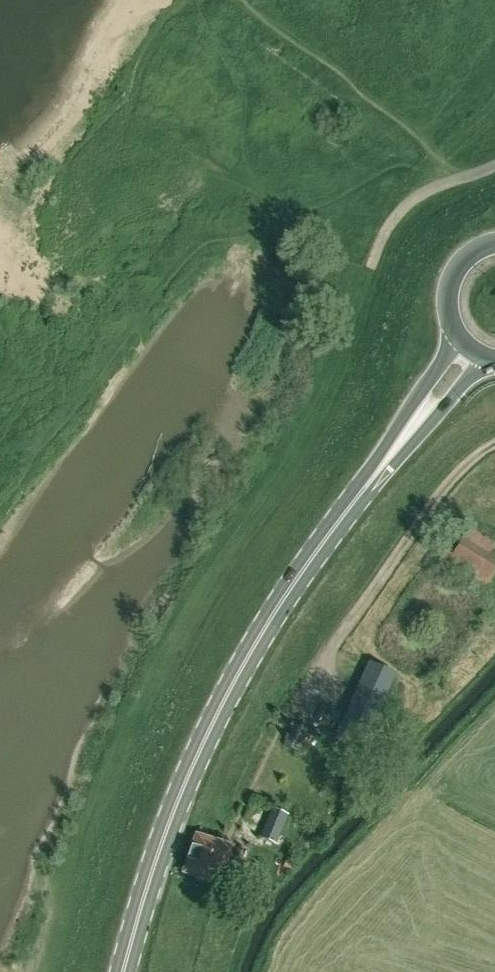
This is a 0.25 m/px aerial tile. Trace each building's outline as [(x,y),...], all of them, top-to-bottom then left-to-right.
[(468,531),(450,561),(490,585),(494,577),(494,548),(468,531)] [(369,663),(334,737),(360,749),(395,675),(369,663)] [(298,751),(309,729),(293,722),(283,744),(298,751)] [(274,807),(261,837),(275,843),(288,814),(274,807)] [(198,836),(183,872),(218,886),(233,850),(198,836)]
